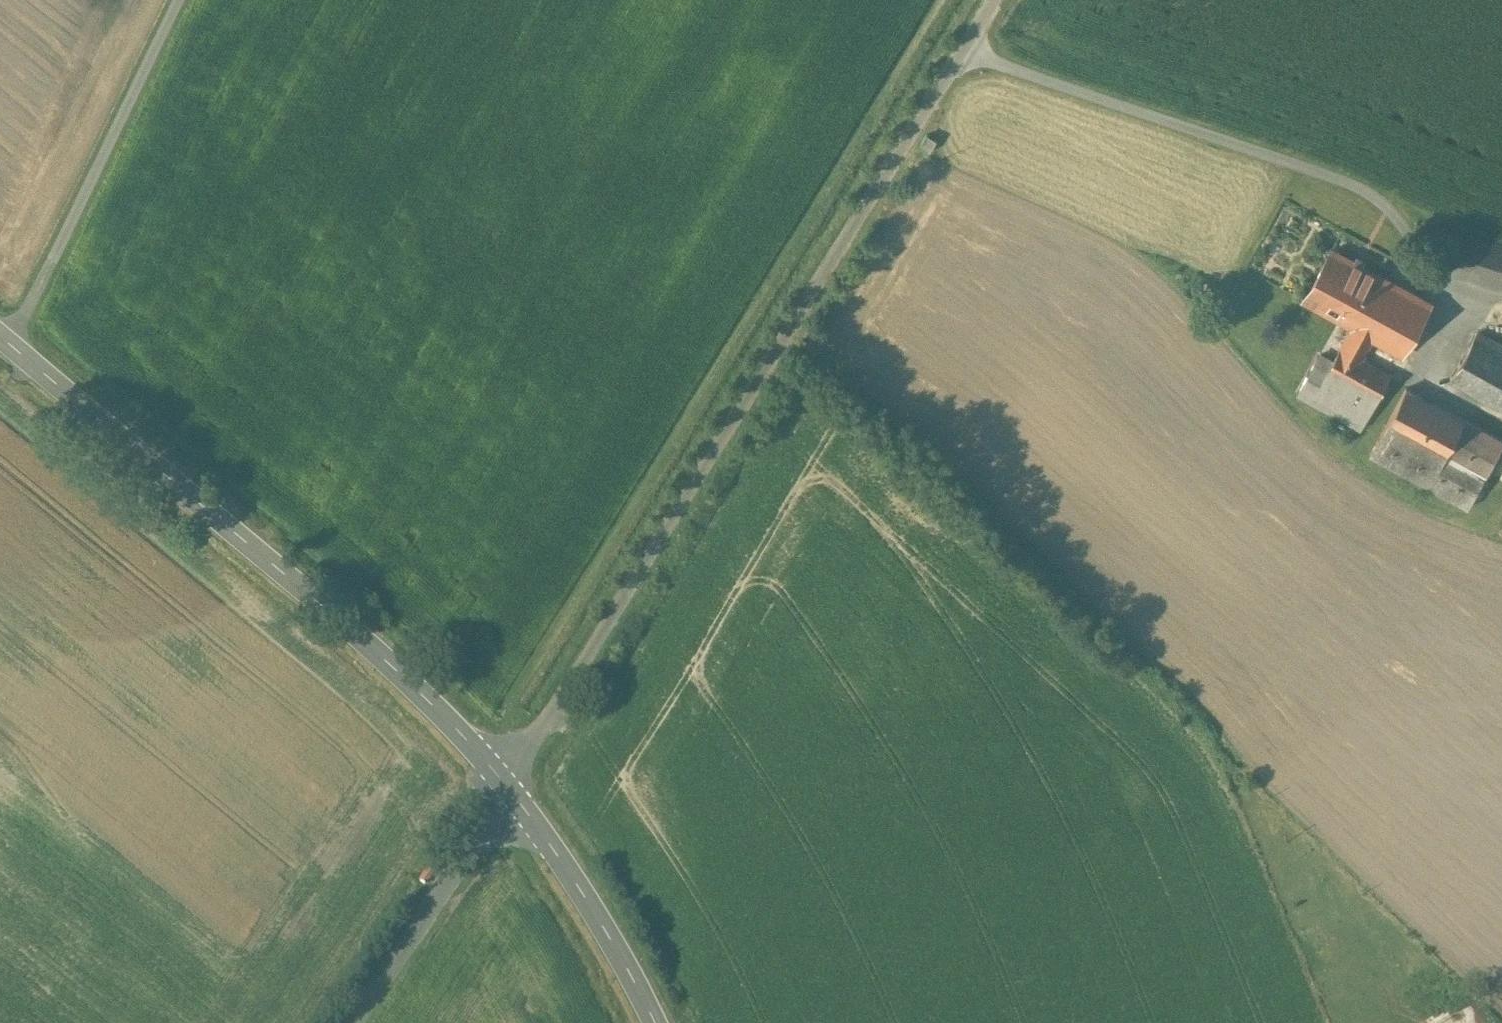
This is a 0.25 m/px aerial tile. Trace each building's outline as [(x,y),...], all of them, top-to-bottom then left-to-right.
[(930,151),(938,139),(928,133),(920,145),(930,151)] [(1381,275),(1333,249),(1305,300),(1352,327),(1381,275)] [(1431,303),(1381,275),(1352,327),(1332,365),(1328,371),(1378,399),(1391,374),(1364,359),(1375,338),(1403,353),(1431,303)] [(1477,332),(1451,380),(1501,408),(1501,346),(1477,332)] [(1362,428),(1378,399),(1328,371),(1332,365),(1319,358),(1299,394),(1362,428)] [(1407,388),(1371,454),(1470,507),(1501,448),(1501,439),(1407,388)]
